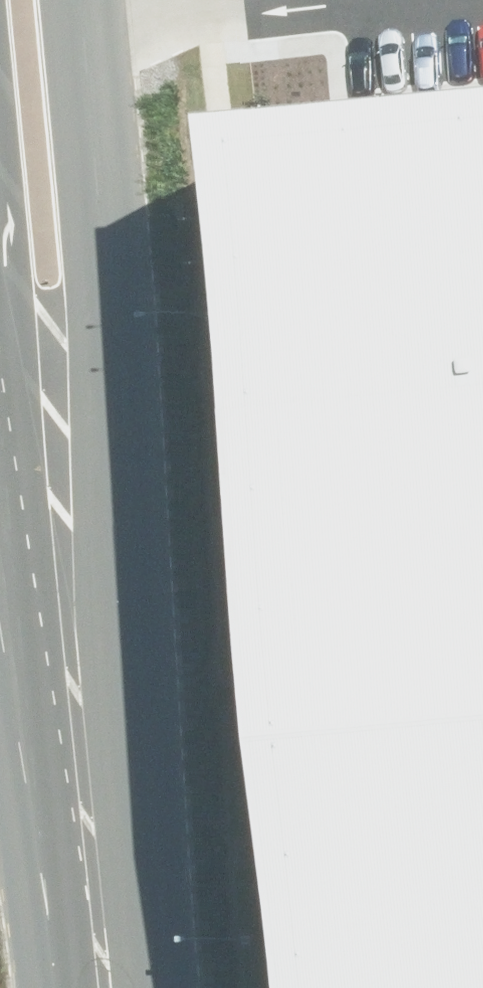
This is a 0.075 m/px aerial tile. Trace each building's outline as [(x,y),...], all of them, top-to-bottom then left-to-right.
[(275,135),(356,987),(482,987),(482,116),(275,135)]
